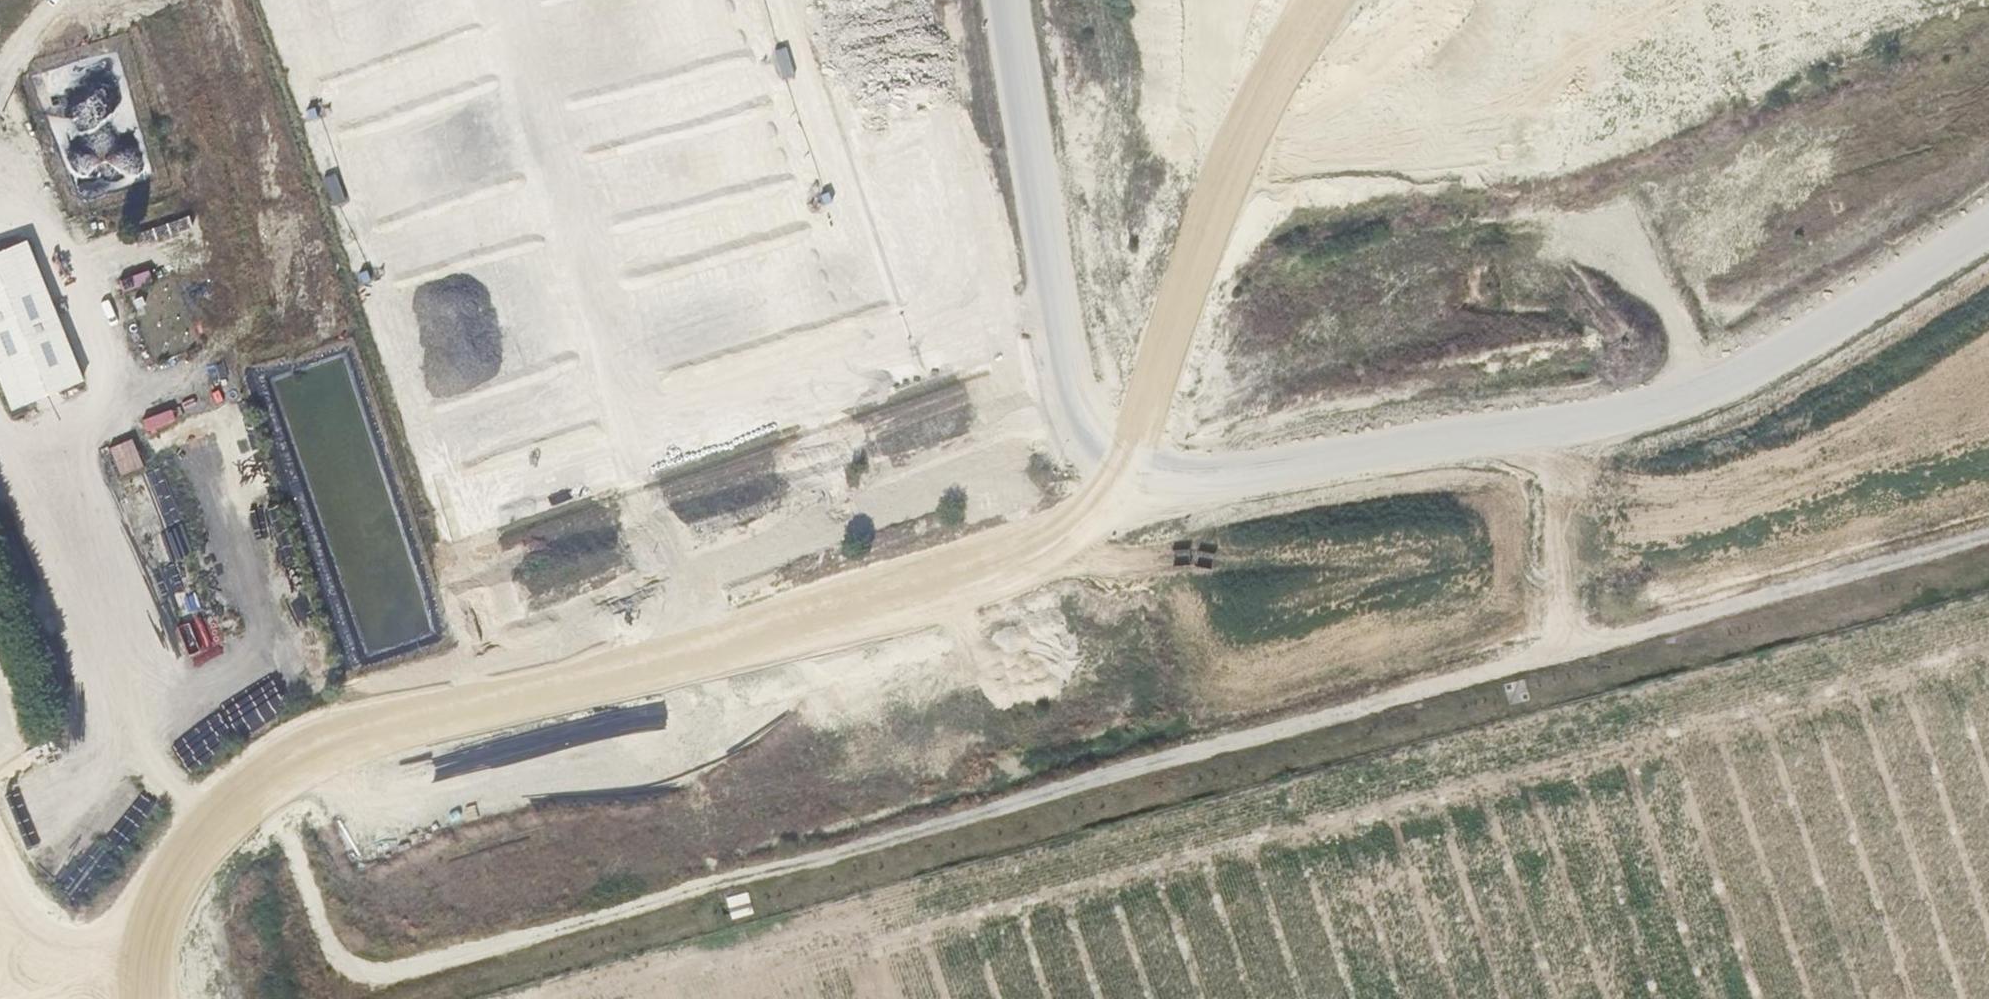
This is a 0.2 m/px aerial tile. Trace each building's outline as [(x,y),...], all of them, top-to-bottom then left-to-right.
[(23,241),(0,251),(0,387),(9,410),(80,381),(23,241)] [(220,404),(241,393),(226,364),(205,374),(220,404)] [(207,417),(201,399),(169,409),(166,400),(137,408),(146,436),(207,417)] [(120,476),(144,467),(133,439),(109,449),(120,476)]
